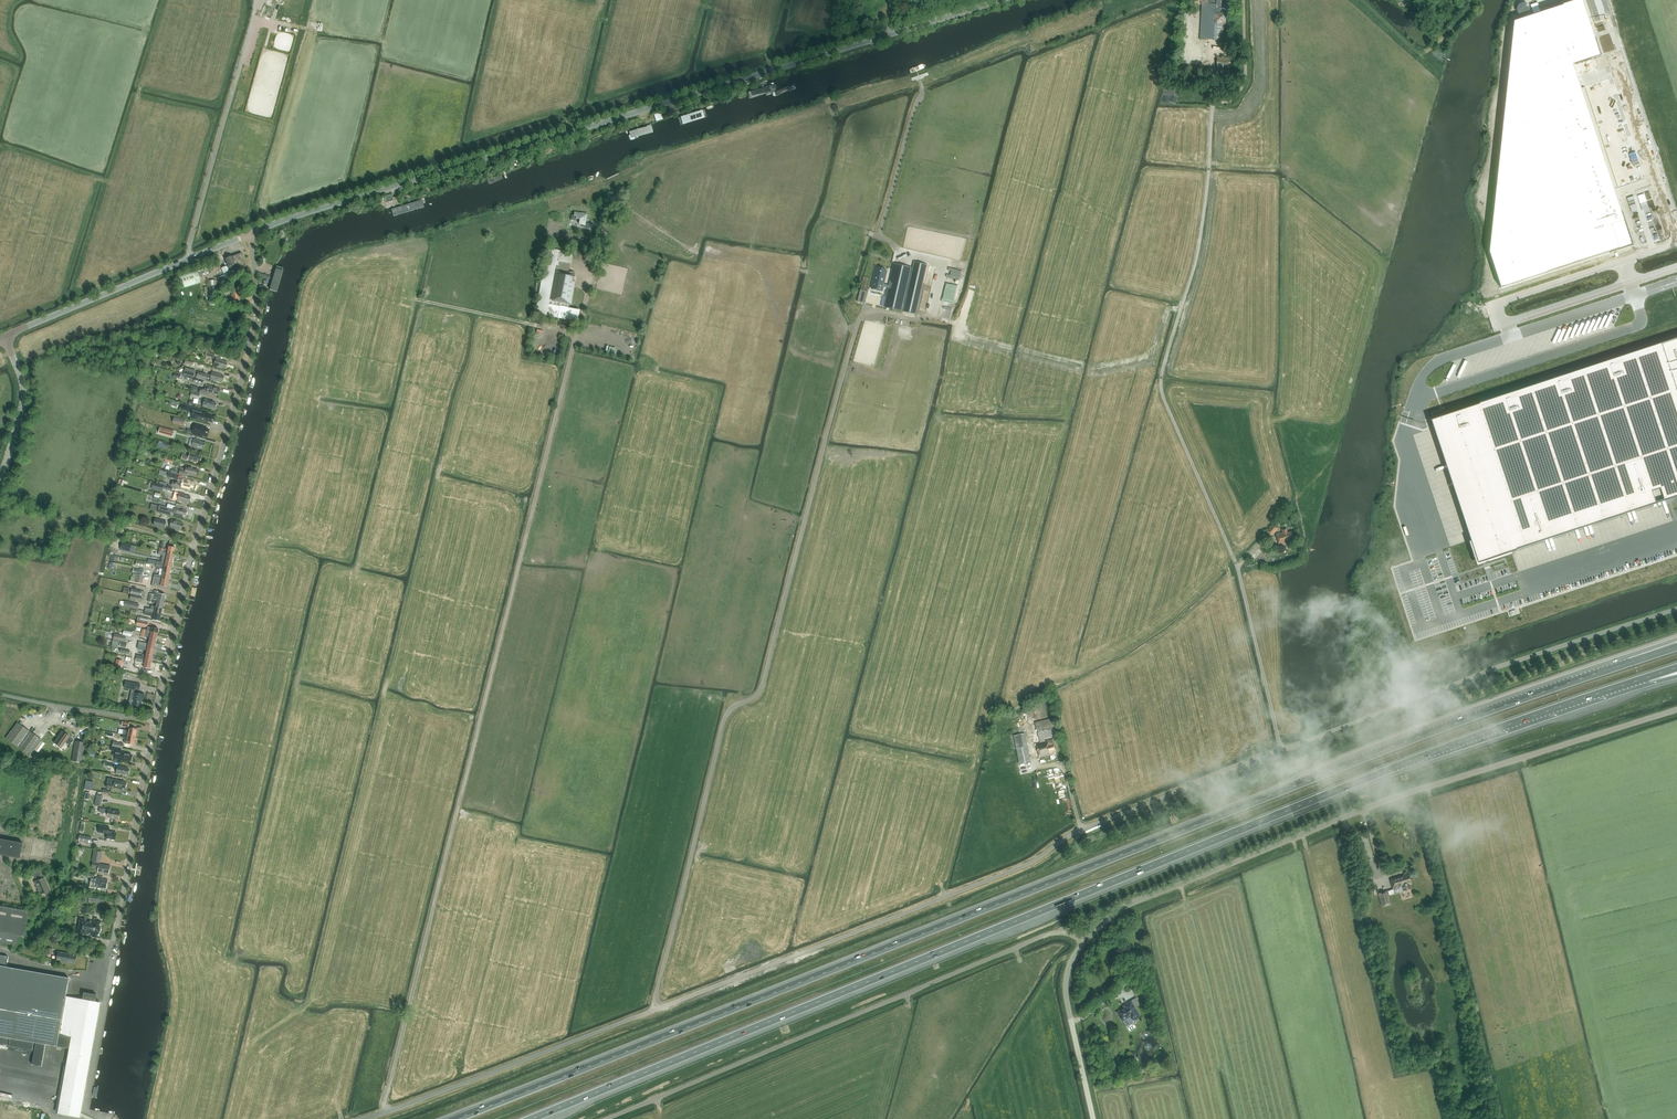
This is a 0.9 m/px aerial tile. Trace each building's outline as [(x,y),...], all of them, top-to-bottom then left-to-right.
[(1196,1),(1201,1),(1201,4),(1202,4),(1200,39),(1213,40),(1225,41),(1227,13),(1220,13),(1221,0),(1196,0),(1196,1)] [(1489,253),(1500,289),(1633,245),(1574,65),(1602,56),(1583,0),(1582,0),(1513,22),(1489,253)] [(1538,3),(1530,5),(1533,14),(1541,12),(1538,3)] [(264,14),(272,17),(276,7),(268,4),(264,14)] [(1217,57),(1217,68),(1230,69),(1231,58),(1217,57)] [(780,81),(749,92),(751,98),(782,87),(780,81)] [(704,118),(701,110),(672,119),(674,126),(704,118)] [(628,132),(630,140),(653,133),(651,125),(628,132)] [(530,168),(493,177),(495,183),(532,175),(530,168)] [(392,193),(385,196),(387,202),(394,200),(392,193)] [(384,209),(387,218),(425,207),(422,198),(384,209)] [(582,227),(585,227),(588,214),(582,213),(582,214),(576,212),(575,216),(573,215),(572,220),(577,221),(577,220),(581,221),(580,224),(583,225),(582,227)] [(575,282),(573,281),(574,272),(555,269),(558,250),(548,248),(535,313),(577,321),(579,310),(568,308),(568,305),(570,305),(574,288),(577,289),(578,283),(575,282)] [(233,256),(225,259),(228,266),(222,268),(225,278),(232,276),(233,277),(248,272),(245,264),(246,264),(242,253),(233,256)] [(894,263),(884,307),(916,314),(923,283),(927,266),(927,264),(913,261),(912,267),(894,263)] [(284,266),(277,264),(269,291),(276,293),(284,266)] [(178,274),(182,288),(201,282),(197,269),(178,274)] [(879,269),(875,287),(884,289),(885,285),(889,286),(889,283),(885,282),(887,277),(887,274),(888,271),(879,269)] [(217,280),(208,280),(209,305),(217,305),(217,280)] [(865,295),(870,296),(871,291),(861,288),(858,300),(863,302),(865,295)] [(240,300),(240,293),(238,293),(238,289),(233,289),(233,295),(231,295),(231,300),(240,300)] [(1431,420),(1433,428),(1470,541),(1468,541),(1470,548),(1472,547),(1478,564),(1485,561),(1506,555),(1506,557),(1512,554),(1512,552),(1571,533),(1575,531),(1618,517),(1623,516),(1666,501),(1675,498),(1676,498),(1676,339),(1431,420)] [(226,368),(227,362),(222,361),(222,359),(216,358),(214,366),(222,368),(223,367),(226,368)] [(196,372),(185,368),(183,374),(194,377),(196,372)] [(211,382),(211,380),(219,382),(220,381),(222,381),(224,376),(221,376),(221,374),(212,371),(211,376),(208,375),(208,374),(198,371),(196,378),(211,382)] [(206,395),(207,393),(215,395),(215,394),(218,395),(220,389),(214,388),(214,386),(209,385),(208,386),(206,386),(205,389),(201,388),(200,394),(206,395)] [(215,408),(216,403),(214,402),(214,401),(205,398),(203,406),(212,409),(212,407),(215,408)] [(207,413),(202,412),(203,410),(192,407),(190,412),(192,412),(191,417),(208,422),(208,421),(211,422),(213,416),(207,414),(207,413)] [(185,419),(174,417),(173,422),(183,425),(185,419)] [(203,437),(203,435),(205,435),(205,434),(208,435),(209,430),(206,429),(206,428),(195,425),(193,434),(203,437)] [(204,449),(206,443),(199,441),(200,440),(194,438),(192,447),(200,449),(201,448),(204,449)] [(200,462),(202,457),(199,456),(200,455),(190,452),(189,456),(182,455),(181,459),(187,460),(188,460),(197,462),(198,461),(200,462)] [(187,465),(185,470),(180,469),(179,474),(188,477),(188,475),(193,476),(193,475),(197,476),(198,470),(192,468),(193,467),(187,465)] [(182,479),(181,484),(173,481),(172,486),(181,488),(181,487),(190,489),(190,488),(193,488),(195,484),(192,483),(192,481),(182,479)] [(163,489),(164,485),(153,482),(152,489),(162,492),(163,489)] [(189,502),(191,497),(185,495),(185,494),(179,492),(179,493),(175,492),(173,498),(177,499),(177,500),(185,503),(186,501),(189,502)] [(173,514),(183,516),(183,515),(186,516),(187,511),(185,510),(185,509),(175,506),(174,510),(159,506),(158,512),(173,516),(173,514)] [(164,529),(166,521),(155,518),(153,526),(164,529)] [(182,529),(184,523),(178,522),(178,521),(172,519),(170,527),(178,530),(179,528),(182,529)] [(1278,528),(1273,524),(1267,532),(1272,536),(1278,528)] [(1276,534),(1279,545),(1287,543),(1287,542),(1290,541),(1289,541),(1294,539),(1292,531),(1287,533),(1286,528),(1282,529),(1282,532),(1276,534)] [(120,550),(130,552),(131,545),(122,543),(120,550)] [(162,559),(166,559),(166,560),(172,561),(174,554),(159,551),(158,554),(163,555),(162,559)] [(166,560),(165,563),(157,561),(156,565),(171,568),(172,561),(166,560)] [(156,568),(164,569),(163,573),(170,574),(171,568),(156,565),(156,568)] [(142,583),(144,575),(133,573),(132,581),(142,583)] [(153,581),(161,582),(161,586),(167,587),(168,580),(153,577),(153,581)] [(150,594),(149,598),(164,601),(165,595),(159,593),(159,592),(155,591),(154,595),(150,594)] [(164,601),(149,598),(148,601),(157,603),(156,607),(163,608),(164,601)] [(138,609),(139,604),(125,601),(124,606),(138,609)] [(146,608),(145,611),(161,615),(163,608),(156,607),(155,610),(146,608)] [(161,615),(145,611),(144,615),(154,617),(153,620),(160,621),(161,615)] [(141,632),(157,635),(158,629),(152,627),(148,627),(147,630),(142,629),(141,632)] [(156,642),(157,635),(141,632),(141,635),(150,637),(149,640),(156,642)] [(125,642),(126,636),(114,634),(113,639),(125,642)] [(139,641),(138,645),(154,648),(156,642),(149,640),(149,643),(139,641)] [(147,651),(146,654),(153,655),(154,648),(138,645),(137,649),(147,651)] [(150,668),(151,661),(136,658),(136,661),(144,663),(144,667),(150,668)] [(117,659),(115,667),(121,668),(123,661),(117,659)] [(124,687),(136,690),(135,692),(133,705),(141,707),(142,700),(143,700),(145,694),(139,693),(139,690),(140,684),(126,682),(124,687)] [(1051,724),(1050,719),(1031,723),(1033,734),(1030,735),(1032,743),(1036,742),(1036,743),(1052,739),(1060,737),(1057,722),(1051,724)] [(41,739),(18,722),(6,738),(29,755),(41,739)] [(123,733),(136,736),(137,729),(129,727),(129,730),(124,729),(123,733)] [(70,745),(74,740),(69,737),(70,736),(62,731),(54,743),(62,748),(65,742),(70,745)] [(136,736),(123,733),(122,738),(127,739),(126,743),(134,745),(136,736)] [(1030,762),(1025,734),(1013,736),(1018,764),(1030,762)] [(1049,751),(1055,749),(1052,739),(1036,744),(1040,757),(1050,754),(1049,751)] [(82,763),(85,743),(75,741),(72,761),(82,763)] [(130,753),(120,751),(121,748),(112,747),(111,751),(116,752),(114,759),(119,760),(128,761),(128,760),(131,760),(132,755),(130,755),(130,753)] [(113,768),(117,769),(116,773),(126,775),(126,774),(129,775),(130,769),(127,768),(127,767),(117,765),(117,766),(114,765),(113,768)] [(112,786),(113,786),(113,787),(123,789),(123,787),(126,788),(127,783),(124,782),(124,781),(115,779),(115,780),(114,780),(114,779),(109,778),(108,788),(112,788),(112,786)] [(94,805),(101,807),(103,796),(97,794),(94,805)] [(119,819),(120,812),(100,808),(99,812),(108,813),(107,817),(119,819)] [(98,832),(107,834),(106,838),(115,840),(116,832),(109,831),(110,827),(99,826),(98,832)] [(91,843),(92,837),(80,835),(79,841),(91,843)] [(0,839),(0,854),(20,858),(23,843),(0,839)] [(92,861),(99,862),(101,852),(94,850),(92,861)] [(110,866),(92,863),(91,867),(98,868),(97,872),(109,874),(110,866)] [(96,887),(107,889),(108,880),(97,878),(97,879),(94,879),(95,874),(87,873),(87,877),(91,878),(90,887),(95,888),(96,887)] [(1393,890),(1394,894),(1403,891),(1411,889),(1410,884),(1412,884),(1409,875),(1402,877),(1402,876),(1390,880),(1393,889),(1393,890)] [(41,894),(49,890),(44,878),(36,882),(41,894)] [(1391,904),(1387,891),(1378,893),(1381,907),(1391,904)] [(29,911),(0,905),(0,942),(17,946),(18,937),(24,938),(29,911)] [(86,926),(87,921),(85,920),(86,920),(87,920),(88,916),(85,916),(84,919),(80,918),(78,934),(83,935),(83,934),(85,934),(87,935),(89,935),(90,935),(91,935),(92,929),(90,929),(90,927),(88,926),(87,928),(86,927),(86,926)] [(95,922),(87,921),(86,926),(86,927),(87,928),(88,926),(90,927),(90,929),(92,929),(91,935),(93,935),(92,936),(98,937),(99,932),(100,931),(101,929),(100,928),(101,922),(97,921),(97,918),(94,917),(93,921),(95,922)] [(75,963),(77,955),(70,954),(70,953),(58,951),(57,961),(70,963),(70,962),(75,963)] [(63,1020),(61,1035),(72,1037),(70,1048),(58,1113),(80,1117),(100,1002),(96,1001),(97,995),(84,993),(83,999),(66,996),(70,978),(6,967),(8,956),(0,955),(0,1009),(63,1020)] [(1135,998),(1131,1001),(1123,1005),(1125,1007),(1117,1012),(1122,1021),(1130,1016),(1132,1020),(1140,1015),(1135,1007),(1139,1004),(1135,998)] [(57,1046),(70,1048),(72,1037),(61,1035),(63,1020),(0,1009),(0,1044),(3,1045),(4,1044),(9,1045),(9,1046),(34,1051),(32,1064),(42,1066),(45,1044),(57,1046)] [(665,1068),(678,1063),(677,1060),(664,1066),(665,1068)]
